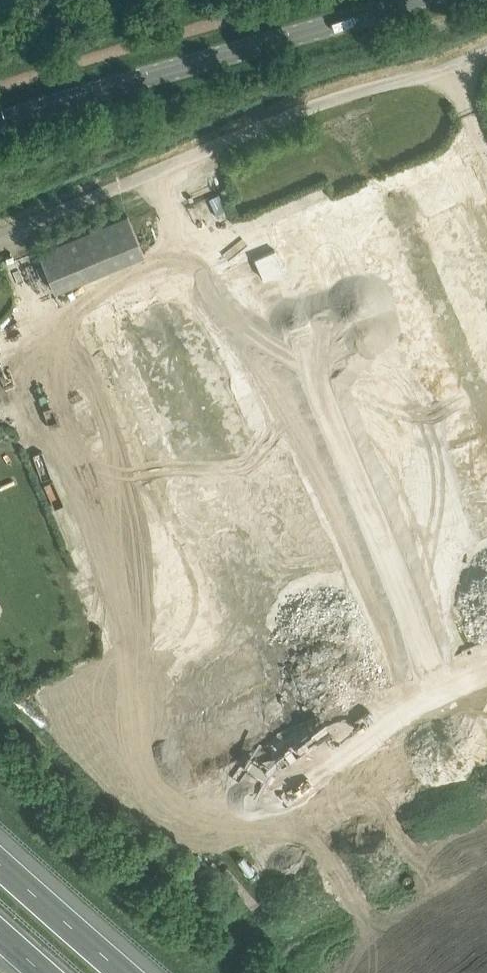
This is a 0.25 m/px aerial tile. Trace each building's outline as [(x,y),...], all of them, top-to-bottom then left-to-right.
[(40,251),(55,289),(145,252),(129,214),(40,251)]
